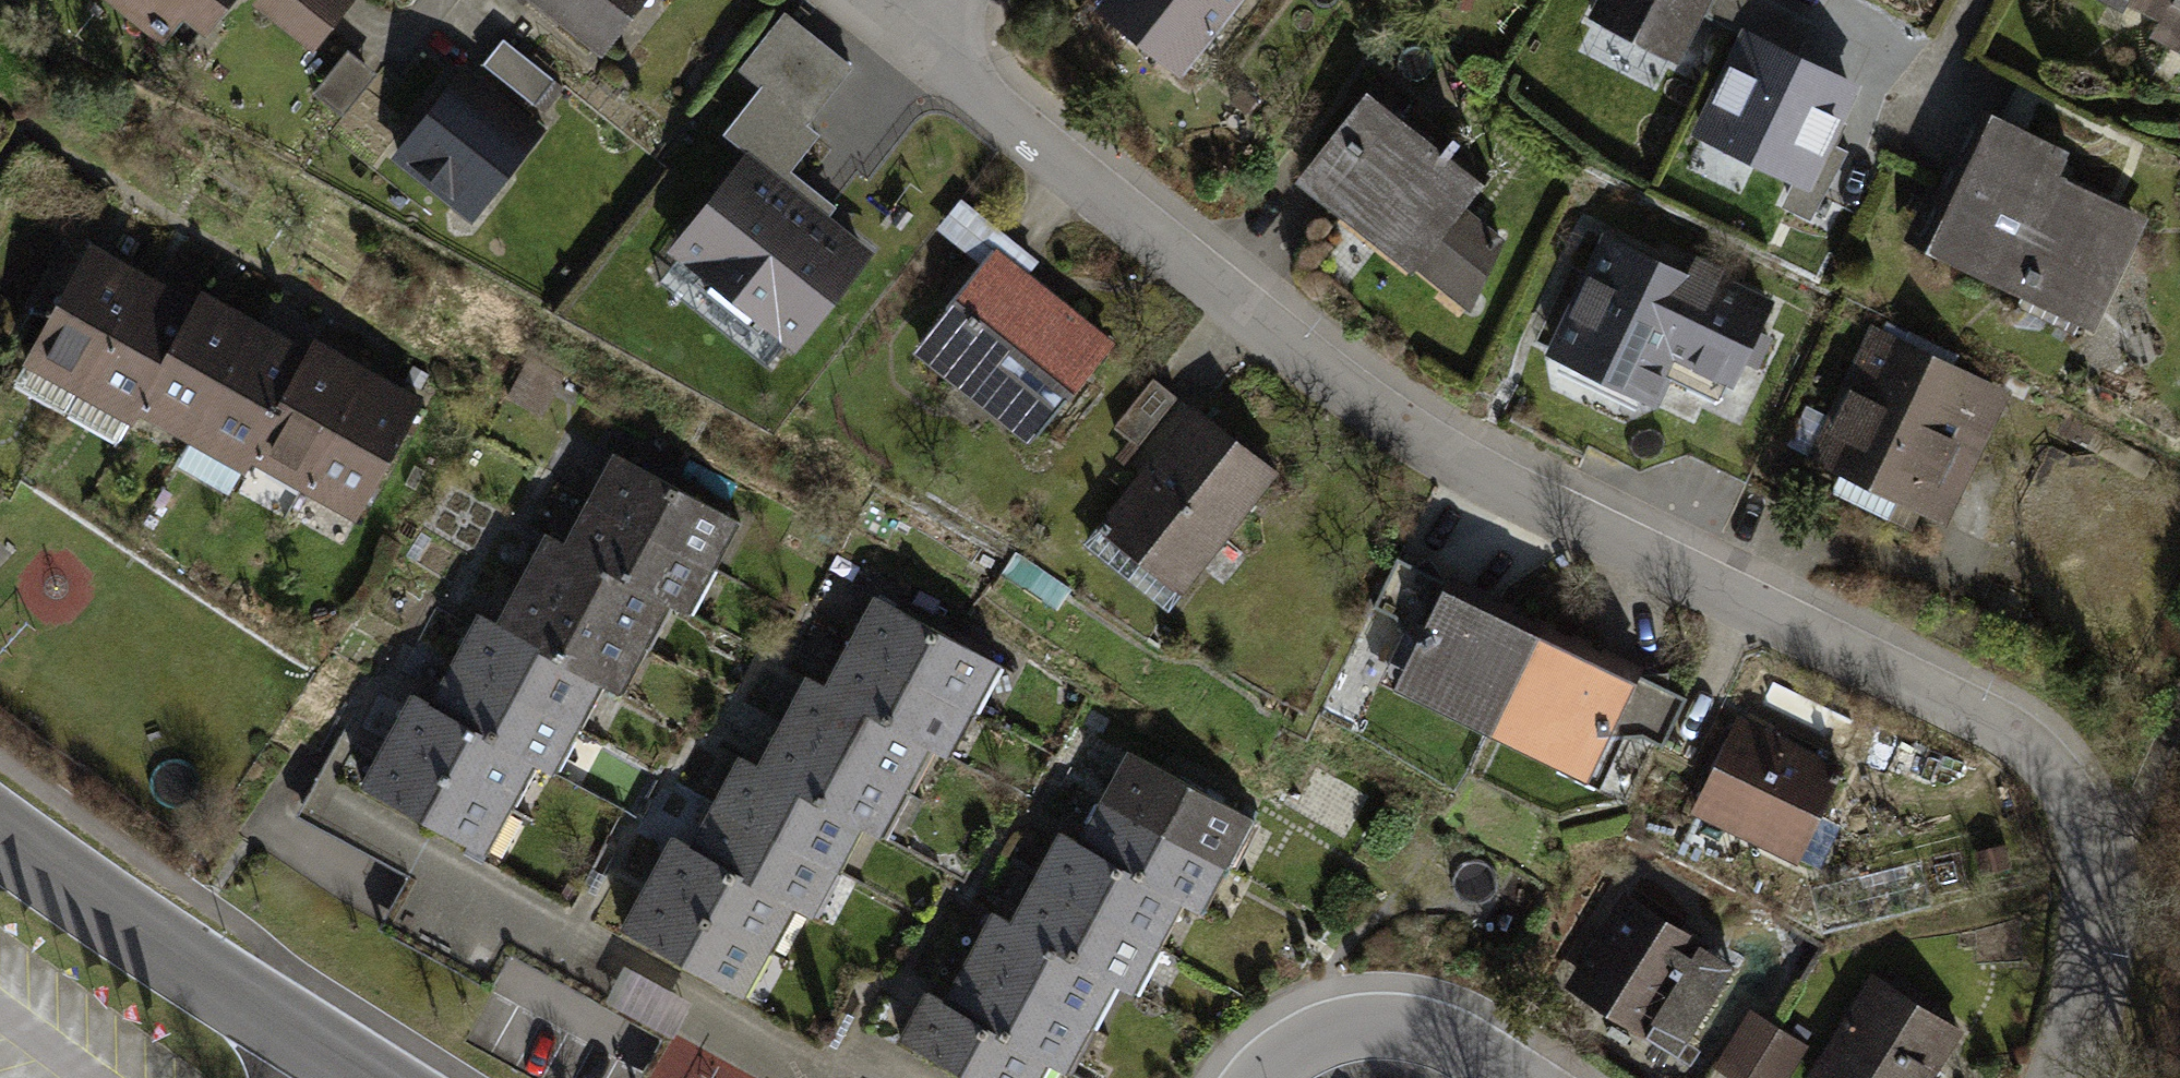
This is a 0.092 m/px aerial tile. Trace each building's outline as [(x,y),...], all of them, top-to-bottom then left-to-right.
[(143,10),(139,15),(163,33),(186,3),(208,20),(224,0),(130,0),(143,10)] [(349,0),(299,0),(330,25),(349,0)] [(597,43),(631,0),(542,0),(597,43)] [(1142,20),(1135,29),(1180,64),(1230,0),(1117,0),(1142,20)] [(1593,19),(1671,59),(1702,0),(1603,0),(1593,19)] [(1814,22),(1771,0),(1739,0),(1725,26),(1746,36),(1793,61),(1814,22)] [(2179,22),(2179,0),(2140,0),(2179,22)] [(774,161),(850,66),(784,14),(740,69),(782,102),(750,143),(774,161)] [(1586,56),(1651,87),(1665,57),(1600,26),(1586,56)] [(1793,61),(1746,36),(1701,129),(1804,179),(1849,88),(1793,61)] [(483,64),(533,104),(553,79),(503,39),(483,64)] [(376,73),(349,51),(317,92),(344,113),(376,73)] [(524,126),(465,78),(403,155),(463,202),(524,126)] [(1407,109),(1376,84),(1301,179),(1344,213),(1357,196),(1425,250),(1417,262),(1473,306),(1499,242),(1458,209),(1488,171),(1450,141),(1446,146),(1404,113),(1407,109)] [(2049,148),(1985,118),(1925,241),(2024,289),(2026,286),(2042,281),(2079,299),(2097,262),(2088,245),(2106,208),(2049,180),(2059,157),(2062,158),(2066,150),(2052,142),(2049,148)] [(861,254),(747,163),(679,248),(682,250),(659,279),(767,365),(789,336),(793,339),(861,254)] [(970,242),(986,223),(961,203),(946,223),(970,242)] [(1032,260),(996,232),(986,244),(992,248),(945,306),(949,309),(918,347),(959,380),(969,367),(1001,392),(994,401),(1036,435),(1108,345),(1054,301),(1042,316),(1012,293),(1026,275),(1022,273),(1032,260)] [(1686,278),(1607,241),(1554,352),(1651,397),(1662,374),(1688,387),(1697,367),(1728,381),(1739,357),(1755,364),(1768,337),(1752,329),(1764,304),(1690,269),(1686,278)] [(80,389),(143,278),(89,247),(26,359),(80,389)] [(139,408),(196,308),(143,278),(80,389),(133,419),(139,408)] [(192,437),(255,326),(202,296),(196,308),(139,408),(192,437)] [(251,455),(308,354),(255,326),(192,437),(245,467),(251,455)] [(1980,385),(1877,336),(1820,455),(1842,465),(1830,490),(1889,519),(1901,494),(1923,504),(1980,385)] [(305,485),(367,373),(314,343),(308,354),(251,455),(305,485)] [(357,514),(420,403),(367,373),(305,485),(357,514)] [(1138,445),(1176,396),(1152,377),(1113,426),(1138,445)] [(1272,471),(1195,410),(1088,545),(1128,577),(1133,571),(1169,600),(1272,471)] [(727,514),(616,454),(591,499),(701,560),(727,514)] [(701,560),(591,499),(566,544),(658,594),(676,605),(701,560)] [(658,594),(566,544),(548,534),(524,579),(633,640),(658,594)] [(1069,588),(1016,552),(1003,573),(1055,608),(1069,588)] [(633,640),(524,579),(499,624),(591,676),(608,685),(633,640)] [(1471,618),(1445,580),(1393,616),(1426,663),(1418,682),(1497,721),(1541,626),(1493,604),(1471,618)] [(987,656),(876,596),(851,642),(962,702),(987,656)] [(591,676),(499,624),(481,615),(456,659),(566,720),(591,676)] [(1590,651),(1541,626),(1497,721),(1574,758),(1583,738),(1640,736),(1637,673),(1591,677),(1590,651)] [(962,702),(851,642),(826,687),(919,738),(937,748),(962,702)] [(566,720),(456,659),(431,704),(523,755),(541,765),(566,720)] [(919,738),(826,687),(809,677),(784,722),(894,783),(919,738)] [(523,755),(431,704),(414,695),(388,740),(498,800),(523,755)] [(1840,770),(1738,721),(1696,808),(1782,850),(1803,807),(1819,815),(1840,770)] [(894,783),(784,722),(759,768),(851,818),(869,828),(894,783)] [(498,800),(388,740),(363,786),(473,846),(498,800)] [(1240,812),(1130,751),(1105,797),(1215,857),(1240,812)] [(851,818),(759,768),(741,758),(716,803),(827,863),(851,818)] [(1215,857),(1105,797),(1080,843),(1172,893),(1190,903),(1215,857)] [(827,863),(716,803),(691,848),(783,898),(802,908),(827,863)] [(1172,893),(1080,843),(1062,833),(1037,877),(1147,938),(1172,893)] [(783,898),(691,848),(673,838),(649,882),(759,942),(783,898)] [(1147,938),(1037,877),(1012,923),(1104,974),(1121,983),(1147,938)] [(759,942),(649,882),(623,929),(733,989),(759,942)] [(1734,966),(1626,897),(1578,973),(1685,1042),(1734,966)] [(1104,974),(1012,923),(995,913),(970,957),(1079,1018),(1104,974)] [(1079,1018),(970,957),(945,1003),(1037,1054),(1054,1063),(1079,1018)] [(1874,978),(1811,1077),(1926,1077),(1956,1029),(1874,978)] [(945,1003),(927,993),(901,1039),(973,1077),(1023,1077),(1037,1054),(945,1003)] [(1751,1012),(1717,1065),(1738,1077),(1746,1077),(1777,1029),(1751,1012)] [(1777,1029),(1746,1077),(1783,1077),(1803,1045),(1777,1029)]
